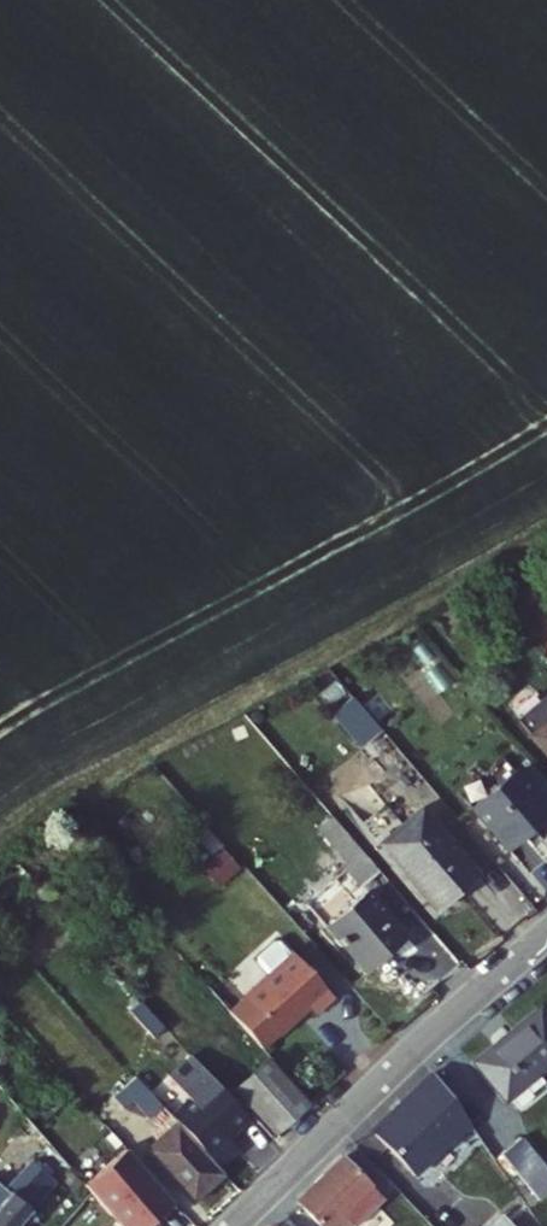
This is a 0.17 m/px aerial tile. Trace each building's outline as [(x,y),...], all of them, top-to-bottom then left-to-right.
[(382,730),(352,695),(332,712),(361,747),(382,730)] [(529,739),(546,760),(546,724),(529,739)] [(514,769),(470,807),(506,849),(546,814),(546,808),(514,769)] [(475,875),(420,809),(378,846),(434,910),(475,875)] [(378,872),(329,814),(315,826),(342,860),(339,864),(359,888),(378,872)] [(217,886),(240,867),(223,847),(201,865),(217,886)] [(355,902),(344,888),(314,914),(362,973),(404,936),(367,892),(355,902)] [(274,985),(250,1006),(284,1045),(315,1016),(321,1023),(339,1007),(299,962),(298,963),(286,950),(279,950),(262,965),(262,972),(274,985)] [(155,1036),(167,1026),(142,999),(131,1010),(155,1036)] [(546,1071),(546,1019),(538,1009),(470,1064),(503,1106),(546,1071)] [(176,1121),(217,1167),(237,1149),(227,1138),(249,1118),(192,1054),(169,1074),(190,1098),(171,1115),(176,1121)] [(313,1103),(270,1055),(230,1091),(273,1139),(313,1103)] [(161,1104),(132,1073),(109,1092),(122,1106),(132,1098),(147,1116),(161,1104)] [(468,1123),(432,1073),(400,1104),(401,1106),(395,1112),(393,1110),(375,1128),(375,1135),(414,1176),(468,1123)] [(217,1167),(176,1121),(145,1151),(191,1201),(223,1173),(217,1167)] [(522,1140),(503,1156),(542,1203),(546,1199),(546,1170),(522,1140)] [(172,1203),(125,1149),(83,1185),(118,1225),(146,1225),(172,1203)] [(57,1184),(28,1158),(1,1189),(0,1189),(0,1225),(19,1225),(57,1184)] [(343,1159),(297,1203),(318,1225),(346,1225),(349,1224),(351,1225),(356,1225),(382,1200),(343,1159)] [(492,1193),(508,1182),(504,1178),(490,1190),(492,1193)] [(494,1215),(483,1225),(504,1225),(494,1215)]
